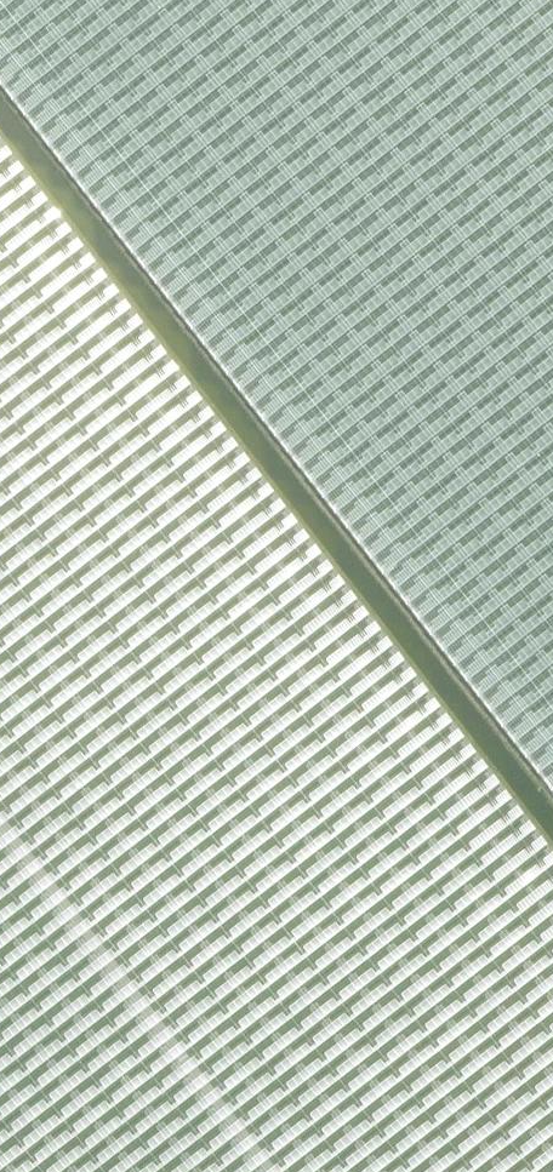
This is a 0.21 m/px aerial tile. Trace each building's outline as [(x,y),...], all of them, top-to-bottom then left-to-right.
[(552,787),(552,0),(0,0),(0,81),(552,787)] [(0,144),(0,1171),(552,1171),(552,857),(0,144)]
